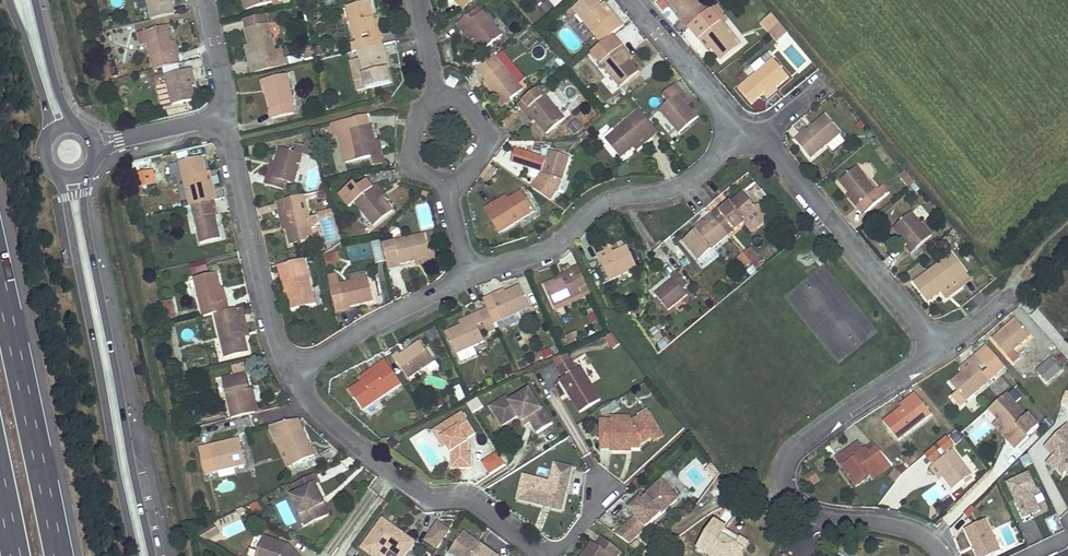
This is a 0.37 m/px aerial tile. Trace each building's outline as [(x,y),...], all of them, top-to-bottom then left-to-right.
[(150,20),(176,14),(172,0),(145,0),(150,20)] [(464,10),(475,0),(456,0),(464,10)] [(572,9),(602,44),(624,25),(614,14),(610,18),(600,7),(601,6),(597,0),(583,0),(572,9)] [(675,9),(682,3),(690,14),(684,19),(689,26),(708,12),(698,0),(668,0),(675,9)] [(371,1),(346,7),(353,37),(370,33),(377,32),(373,16),(374,17),(371,1)] [(600,7),(610,18),(614,14),(605,3),(601,6),(600,7)] [(682,3),(675,9),(679,14),(677,15),(688,28),(688,27),(689,26),(684,19),(690,14),(682,3)] [(465,27),(474,38),(473,39),(484,51),(502,35),(483,11),(473,20),(468,14),(456,25),(461,30),(465,27)] [(711,17),(708,12),(689,26),(688,27),(699,39),(702,37),(710,47),(721,61),(739,45),(721,21),(711,29),(705,22),(711,17)] [(760,23),(777,43),(789,33),(772,13),(760,23)] [(377,32),(370,33),(372,39),(380,37),(383,36),(378,16),(374,17),(373,16),(377,32)] [(316,33),(326,32),(325,22),(315,23),(316,33)] [(269,23),(245,29),(248,44),(250,44),(253,58),(259,57),(261,62),(263,72),(280,67),(269,23)] [(164,67),(178,64),(180,63),(174,40),(172,41),(168,25),(137,32),(140,45),(147,43),(152,69),(164,67)] [(465,27),(461,30),(470,41),(473,39),(474,38),(465,27)] [(372,39),(355,43),(350,45),(352,52),(357,51),(358,51),(382,45),(380,37),(372,39)] [(702,37),(699,39),(707,50),(710,47),(702,37)] [(245,45),(250,65),(252,64),(254,74),(263,72),(261,62),(259,57),(253,58),(250,44),(248,44),(245,45)] [(358,51),(367,89),(391,82),(388,68),(387,65),(389,64),(386,53),(384,53),(382,45),(358,51)] [(538,45),(532,54),(541,59),(547,50),(538,45)] [(632,57),(622,45),(618,49),(628,61),(629,60),(632,57)] [(613,53),(600,64),(620,88),(639,72),(629,60),(628,61),(618,49),(613,53)] [(485,81),(484,82),(494,95),(501,89),(510,100),(522,90),(503,67),(493,55),(476,69),(485,81)] [(772,58),(737,88),(752,105),(763,95),(767,99),(778,90),(776,88),(789,77),(772,58)] [(178,64),(164,67),(166,74),(180,71),(178,64)] [(191,68),(180,71),(183,84),(192,82),(190,76),(192,75),(191,68)] [(451,68),(449,70),(461,81),(463,78),(451,68)] [(196,99),(192,82),(183,84),(180,71),(166,74),(164,74),(171,105),(196,99)] [(287,73),(261,79),(263,87),(265,86),(272,118),(293,113),(291,104),(294,104),(287,73)] [(668,102),(658,110),(678,134),(697,117),(687,105),(686,106),(677,95),(681,92),(675,84),(662,95),(668,102)] [(538,87),(519,104),(526,112),(534,105),(543,115),(535,121),(547,134),(565,119),(538,87)] [(501,89),(494,95),(499,101),(497,101),(502,107),(510,100),(501,89)] [(681,92),(677,95),(686,106),(687,105),(690,102),(681,92)] [(534,105),(526,112),(530,117),(531,116),(535,121),(543,115),(534,105)] [(632,146),(655,127),(640,110),(606,139),(621,158),(633,147),(632,146)] [(802,135),(795,140),(811,159),(841,133),(825,115),(807,130),(806,128),(800,133),(802,135)] [(573,134),(583,127),(577,119),(568,126),(573,134)] [(372,125),(347,130),(355,161),(372,157),(377,155),(374,141),(376,141),(372,125)] [(658,131),(655,127),(632,146),(633,147),(636,150),(658,131)] [(868,129),(865,132),(871,139),(874,136),(868,129)] [(314,140),(307,138),(304,148),(316,151),(314,140)] [(377,155),(372,157),(373,162),(383,160),(379,140),(376,141),(374,141),(377,155)] [(276,164),(269,185),(282,189),(284,181),(294,183),(302,153),(279,147),(274,163),(276,164)] [(549,151),(542,173),(563,180),(570,158),(549,151)] [(518,157),(517,165),(525,169),(532,166),(533,158),(525,153),(518,157)] [(203,156),(179,161),(190,206),(192,206),(212,201),(214,201),(217,200),(211,170),(207,171),(203,156)] [(271,162),(265,184),(269,185),(276,164),(274,163),(271,162)] [(489,183),(497,169),(488,164),(480,177),(489,183)] [(858,166),(840,182),(850,194),(856,188),(866,199),(859,205),(866,213),(885,198),(878,189),(858,166)] [(908,176),(905,179),(911,186),(914,183),(908,176)] [(353,182),(338,195),(348,207),(354,202),(364,216),(372,225),(373,226),(392,210),(383,199),(381,199),(372,188),(366,181),(357,187),(353,182)] [(376,184),(372,188),(381,199),(383,199),(386,196),(376,184)] [(142,186),(136,188),(138,196),(144,195),(142,186)] [(878,189),(885,198),(887,195),(880,187),(878,189)] [(856,188),(850,194),(855,200),(854,201),(858,206),(859,205),(866,199),(856,188)] [(507,197),(485,210),(500,233),(534,212),(522,191),(508,199),(507,197)] [(728,200),(711,214),(729,235),(758,211),(742,191),(729,202),(728,200)] [(304,196),(282,201),(288,228),(287,229),(290,244),(314,239),(311,228),(315,227),(314,225),(319,224),(318,215),(309,217),(304,196)] [(212,201),(192,206),(193,214),(195,219),(200,243),(221,238),(215,215),(212,201)] [(282,201),(277,202),(283,229),(287,229),(288,228),(282,201)] [(417,205),(419,230),(433,229),(432,204),(417,205)] [(856,207),(863,215),(866,213),(859,205),(858,206),(856,207)] [(912,212),(893,229),(904,241),(911,235),(920,245),(932,236),(912,212)] [(729,235),(711,214),(705,219),(712,228),(701,237),(695,230),(682,241),(699,260),(700,259),(704,265),(717,254),(713,248),(729,235)] [(364,216),(359,220),(366,229),(372,225),(364,216)] [(705,219),(699,224),(701,226),(695,230),(701,237),(712,228),(705,219)] [(315,227),(311,228),(314,239),(314,241),(323,239),(319,224),(314,225),(315,227)] [(424,234),(383,244),(389,267),(416,261),(416,260),(437,255),(436,249),(429,251),(424,234)] [(911,235),(904,241),(908,245),(906,247),(911,253),(920,245),(911,235)] [(374,263),(384,262),(381,241),(371,242),(374,263)] [(613,254),(600,260),(602,264),(610,280),(637,268),(627,245),(612,252),(613,254)] [(611,248),(592,258),(596,267),(602,264),(600,260),(613,254),(612,252),(611,248)] [(749,248),(743,253),(751,262),(757,257),(749,248)] [(743,253),(738,257),(746,266),(751,262),(743,253)] [(952,253),(914,281),(928,301),(941,292),(941,291),(966,272),(952,253)] [(438,259),(437,255),(416,260),(416,261),(417,264),(438,259)] [(339,258),(326,261),(327,267),(340,264),(339,258)] [(305,259),(290,262),(296,290),(288,292),(292,310),(315,304),(305,259)] [(206,260),(189,264),(192,274),(208,270),(206,260)] [(279,265),(284,286),(286,286),(288,292),(296,290),(290,262),(279,265)] [(565,274),(543,284),(553,306),(589,291),(579,266),(564,273),(565,274)] [(365,271),(349,275),(350,282),(367,278),(365,271)] [(217,272),(194,278),(203,317),(214,314),(229,311),(227,301),(215,303),(212,292),(221,289),(217,272)] [(687,284),(677,272),(672,276),(674,278),(682,287),(687,284)] [(946,298),(971,279),(966,272),(941,291),(941,292),(943,294),(946,298)] [(337,274),(328,276),(331,286),(340,284),(337,274)] [(340,284),(331,286),(337,311),(343,310),(341,299),(354,296),(357,305),(374,300),(368,277),(367,278),(350,282),(340,284)] [(674,278),(654,294),(668,310),(688,294),(682,287),(674,278)] [(519,286),(504,293),(502,294),(501,291),(484,299),(487,308),(495,324),(502,321),(530,308),(519,286)] [(212,292),(215,303),(227,301),(224,288),(221,289),(212,292)] [(354,296),(341,299),(343,310),(350,308),(349,306),(357,305),(354,296)] [(165,317),(176,314),(172,299),(161,302),(165,317)] [(229,311),(214,314),(224,358),(249,352),(245,337),(249,336),(242,308),(229,311)] [(487,308),(478,312),(483,323),(488,334),(497,330),(495,324),(487,308)] [(478,312),(459,320),(461,325),(474,318),(477,325),(483,323),(478,312)] [(461,325),(447,331),(457,354),(485,341),(477,325),(474,318),(461,325)] [(1030,336),(1016,320),(998,336),(1006,346),(1002,351),(1007,357),(1030,336)] [(574,332),(565,336),(568,342),(577,337),(574,332)] [(604,339),(612,350),(620,344),(612,333),(604,339)] [(998,336),(997,334),(991,339),(1002,351),(1006,346),(998,336)] [(399,353),(393,357),(408,379),(433,362),(419,341),(400,355),(399,353)] [(1005,367),(985,344),(974,355),(987,369),(982,373),(973,363),(963,373),(962,372),(950,383),(958,392),(951,398),(960,407),(1005,367)] [(550,348),(541,351),(543,359),(553,355),(550,348)] [(987,369),(974,355),(958,368),(962,372),(963,373),(973,363),(982,373),(987,369)] [(1061,371),(1051,359),(1035,372),(1046,384),(1061,371)] [(385,361),(360,378),(362,381),(363,382),(388,365),(385,361)] [(572,361),(559,370),(564,378),(561,381),(581,413),(601,400),(581,368),(578,370),(572,361)] [(231,365),(232,374),(246,371),(245,363),(231,365)] [(362,381),(349,390),(363,411),(401,384),(388,365),(363,382),(362,381)] [(246,372),(222,378),(231,418),(250,414),(257,412),(255,403),(244,405),(241,391),(250,389),(246,372)] [(442,389),(445,382),(430,376),(427,383),(442,389)] [(241,391),(244,405),(255,403),(252,389),(250,389),(241,391)] [(521,390),(502,402),(512,404),(525,395),(521,390)] [(543,410),(530,391),(525,395),(512,404),(502,402),(492,408),(504,427),(519,417),(524,423),(529,420),(532,424),(539,435),(554,425),(544,409),(543,410)] [(1032,423),(1006,393),(988,410),(997,421),(998,420),(1009,432),(1013,429),(1018,434),(1032,423)] [(900,405),(901,407),(895,411),(883,421),(897,441),(922,422),(931,415),(915,394),(900,405)] [(472,414),(484,407),(477,397),(466,405),(472,414)] [(431,429),(441,449),(443,447),(456,472),(475,462),(464,440),(475,434),(464,412),(431,429)] [(492,431),(499,427),(491,412),(484,416),(492,431)] [(650,441),(652,444),(661,439),(648,417),(640,422),(639,419),(631,424),(623,429),(611,428),(611,423),(599,423),(599,451),(610,450),(610,453),(625,453),(625,451),(631,451),(640,451),(640,447),(650,441)] [(299,419),(294,421),(297,428),(302,425),(299,419)] [(529,420),(524,423),(527,428),(532,424),(529,420)] [(623,429),(631,424),(629,420),(611,420),(611,423),(611,428),(623,429)] [(1018,434),(1013,429),(1009,432),(998,420),(997,421),(995,423),(1010,442),(1018,434)] [(294,421),(269,427),(275,440),(278,439),(290,466),(307,459),(301,444),(309,441),(302,425),(297,428),(294,421)] [(978,443),(992,428),(985,422),(971,436),(978,443)] [(1065,473),(1067,475),(1067,424),(1067,423),(1043,447),(1052,456),(1045,463),(1060,478),(1065,473)] [(198,447),(199,450),(225,444),(228,453),(242,450),(239,438),(198,447)] [(278,439),(275,440),(287,468),(290,466),(278,439)] [(309,441),(301,444),(307,459),(317,454),(314,446),(312,448),(309,441)] [(841,467),(864,450),(858,442),(835,459),(841,467)] [(225,444),(199,450),(205,473),(245,464),(242,450),(228,453),(225,444)] [(875,476),(891,465),(873,444),(864,450),(841,467),(856,487),(869,477),(873,474),(875,476)] [(971,475),(953,451),(939,461),(935,464),(943,475),(942,476),(952,489),(971,475)] [(939,461),(935,457),(927,463),(939,479),(942,476),(943,475),(935,464),(939,461)] [(581,502),(567,499),(574,466),(552,462),(549,479),(521,474),(515,502),(579,515),(581,502)] [(804,474),(807,486),(820,482),(817,470),(804,474)] [(1021,521),(1042,514),(1034,492),(1037,490),(1031,472),(1006,481),(1021,521)] [(320,484),(315,475),(294,485),(298,494),(292,497),(306,527),(326,517),(318,500),(322,499),(316,486),(320,484)] [(628,545),(664,514),(654,502),(662,494),(651,482),(624,506),(633,517),(616,532),(628,545)] [(994,497),(990,506),(1001,510),(1004,501),(994,497)] [(322,499),(318,500),(326,517),(330,516),(322,499)] [(699,547),(711,554),(713,550),(722,555),(724,555),(725,554),(728,555),(745,555),(745,551),(747,547),(740,543),(743,538),(733,531),(734,529),(718,519),(699,547)] [(964,527),(974,555),(991,555),(1000,553),(989,519),(964,527)] [(384,520),(362,549),(372,555),(383,555),(388,549),(391,551),(398,555),(406,555),(416,543),(396,528),(394,531),(389,528),(391,525),(384,520)] [(222,528),(225,538),(245,531),(242,521),(222,528)] [(205,542),(219,534),(213,523),(199,531),(205,542)] [(430,535),(443,544),(452,532),(439,523),(430,535)] [(465,533),(454,549),(463,555),(496,555),(483,546),(481,548),(477,545),(478,543),(465,533)] [(430,535),(426,541),(438,551),(443,544),(430,535)] [(258,555),(299,555),(291,547),(284,544),(282,548),(278,546),(279,542),(265,537),(258,555)] [(621,551),(603,538),(597,546),(593,542),(583,555),(618,555),(621,551)] [(740,543),(747,547),(750,542),(743,538),(740,543)]
